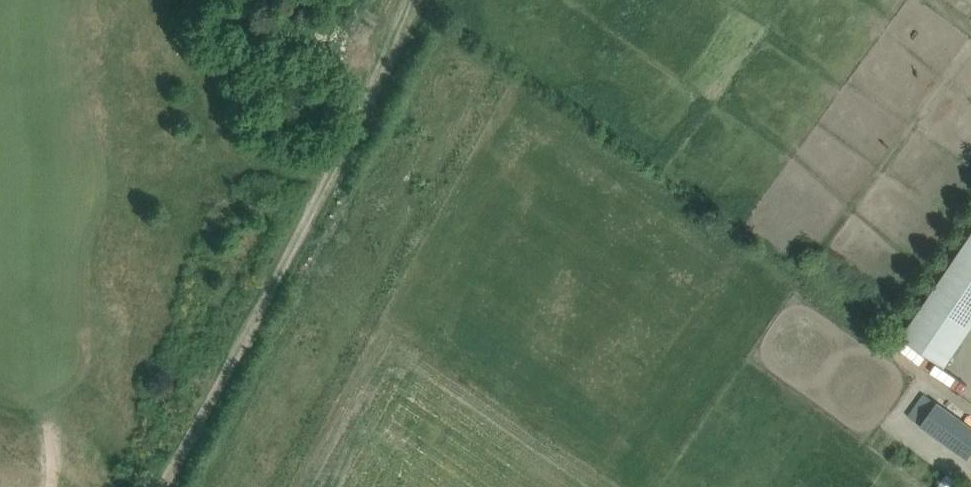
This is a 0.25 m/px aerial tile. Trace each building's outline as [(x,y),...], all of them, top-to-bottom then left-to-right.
[(970,328),(970,237),(901,341),(943,369),(970,328)] [(920,426),(966,458),(970,451),(970,427),(936,403),(920,426)]
